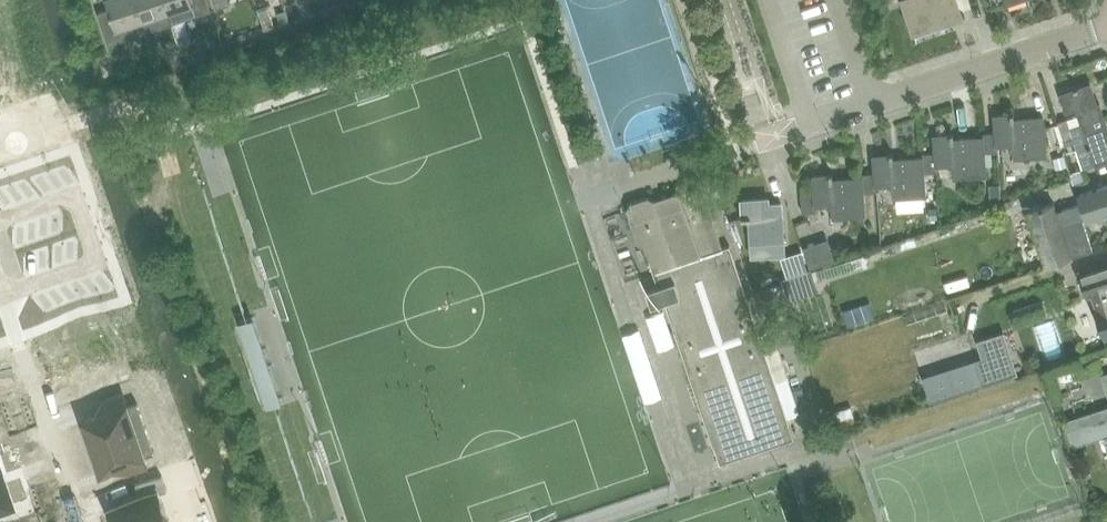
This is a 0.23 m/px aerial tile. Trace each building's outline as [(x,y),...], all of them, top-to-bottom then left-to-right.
[(137,0),(108,0),(110,8),(98,12),(109,44),(147,31),(137,0)] [(165,0),(137,0),(147,31),(173,23),(165,0)] [(173,23),(211,10),(208,0),(165,0),(173,23)] [(310,0),(299,4),(303,15),(313,12),(310,0)] [(904,1),(915,32),(950,20),(947,10),(958,6),(956,0),(906,0),(904,1)] [(258,7),(265,28),(275,24),(268,4),(258,7)] [(286,10),(278,13),(281,22),(290,20),(286,10)] [(0,44),(0,84),(15,79),(3,43),(0,44)] [(191,43),(181,46),(186,62),(196,58),(191,43)] [(178,51),(167,55),(171,66),(182,62),(178,51)] [(1104,116),(1100,102),(1097,103),(1091,83),(1061,93),(1067,110),(1077,107),(1082,123),(1104,116)] [(35,138),(20,93),(0,100),(0,150),(35,138)] [(984,152),(992,151),(999,151),(998,144),(1014,143),(1015,156),(1046,154),(1044,117),(1015,119),(1014,113),(1011,113),(1011,114),(995,115),(997,132),(982,133),(982,137),(984,152)] [(1065,139),(1066,143),(1076,140),(1084,167),(1106,160),(1106,140),(1106,139),(1106,125),(1104,116),(1082,123),(1070,127),(1062,130),(1065,139)] [(1062,130),(1070,127),(1067,118),(1058,121),(1062,130)] [(985,164),(984,152),(982,137),(954,138),(954,133),(951,133),(951,134),(934,136),(935,152),(922,153),(922,157),(923,172),(924,172),(938,171),(937,165),(954,163),(954,176),(986,174),(985,164)] [(926,194),(924,172),(923,172),(922,157),(894,159),(893,152),(890,152),(891,154),(874,155),(875,172),(861,173),(862,177),(863,192),(864,192),(877,191),(877,185),(893,183),(894,196),(926,194)] [(1063,155),(1053,158),(1056,168),(1066,165),(1063,155)] [(734,162),(727,164),(729,169),(737,173),(738,172),(734,162)] [(863,192),(862,177),(833,179),(833,172),(829,173),(830,175),(814,176),(815,192),(801,193),(803,212),(817,211),(816,204),(833,203),(834,216),(843,216),(865,214),(864,192),(863,192)] [(1000,184),(990,185),(990,195),(1001,195),(1000,184)] [(631,203),(628,210),(639,243),(645,246),(654,272),(656,271),(660,282),(661,285),(650,289),(649,287),(648,287),(649,289),(652,294),(656,298),(660,303),(661,304),(662,303),(660,302),(665,300),(675,330),(700,403),(714,447),(715,447),(720,463),(733,459),(738,457),(743,455),(748,453),(754,452),(761,449),(769,447),(780,443),(794,438),(789,422),(787,417),(799,413),(772,330),(760,334),(730,245),(722,248),(701,185),(680,192),(664,197),(655,200),(654,200),(648,197),(631,203)] [(1028,210),(1036,234),(1051,229),(1056,246),(1092,235),(1087,218),(1106,211),(1106,185),(1028,210)] [(743,216),(742,216),(742,218),(750,217),(752,256),(785,254),(782,203),(769,203),(769,198),(742,200),(743,216)] [(811,250),(837,245),(833,226),(807,231),(811,250)] [(784,259),(789,276),(807,271),(802,253),(784,259)] [(1077,270),(1087,297),(1090,296),(1104,339),(1106,338),(1106,260),(1077,270)] [(789,276),(782,279),(789,300),(817,291),(810,270),(807,271),(789,276)] [(934,279),(898,290),(902,305),(938,294),(934,279)] [(870,302),(843,310),(848,326),(875,317),(870,302)] [(66,348),(62,350),(68,367),(72,366),(79,385),(96,380),(100,392),(134,381),(129,367),(123,369),(110,332),(95,337),(95,336),(78,341),(79,343),(66,347),(66,348)] [(974,359),(982,385),(1014,375),(1002,337),(982,343),(986,355),(974,359)] [(107,413),(84,421),(93,446),(146,428),(137,403),(127,406),(123,394),(103,401),(107,413)] [(1065,429),(1071,447),(1104,436),(1106,435),(1106,415),(1065,429)] [(146,428),(93,446),(102,471),(125,463),(129,475),(148,469),(144,457),(155,453),(146,428)] [(12,504),(6,487),(8,486),(7,484),(6,485),(2,473),(3,472),(2,470),(1,471),(0,468),(0,508),(12,504)] [(110,508),(114,521),(169,521),(159,493),(167,490),(162,475),(135,484),(140,498),(110,508)]
